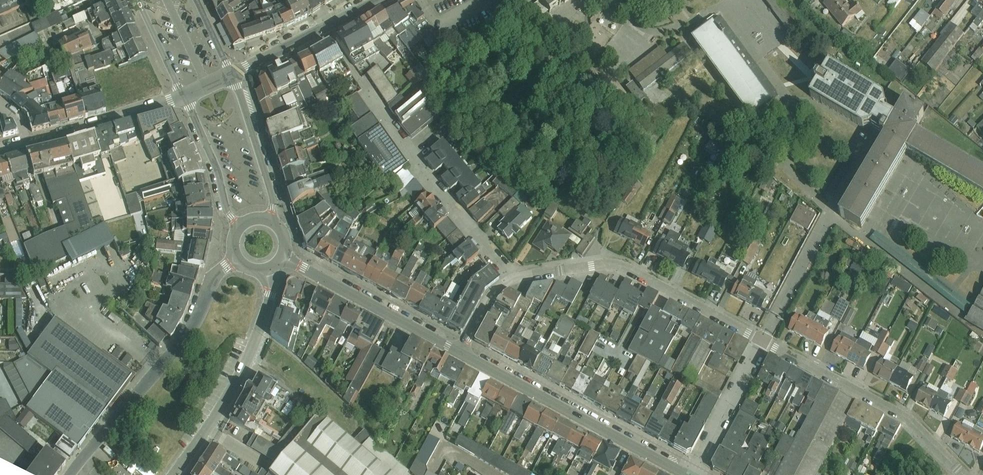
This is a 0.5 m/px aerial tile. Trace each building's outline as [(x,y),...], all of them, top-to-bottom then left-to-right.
[(35,0),(0,0),(0,15),(35,0)] [(118,34),(135,27),(123,0),(110,0),(104,3),(118,34)] [(212,3),(216,12),(226,6),(224,0),(218,0),(215,2),(215,3),(212,3)] [(216,12),(216,13),(221,23),(236,16),(234,12),(252,1),(251,0),(234,0),(226,6),(216,12)] [(263,13),(274,10),(285,5),(295,24),(307,18),(296,0),(279,0),(271,6),(267,0),(259,0),(256,2),(263,13)] [(311,13),(321,7),(316,0),(304,0),(311,13)] [(396,5),(402,12),(416,4),(414,0),(404,0),(396,5)] [(538,2),(539,1),(548,12),(565,0),(536,0),(538,2)] [(822,1),(841,27),(864,11),(857,1),(849,6),(845,0),(823,0),(822,1)] [(902,0),(890,0),(887,5),(895,10),(902,0)] [(936,9),(944,16),(955,2),(952,0),(943,0),(936,9)] [(236,16),(221,23),(233,47),(245,43),(241,31),(257,26),(253,15),(263,13),(256,2),(249,7),(250,8),(249,9),(250,11),(241,16),(240,14),(236,16)] [(394,2),(381,9),(390,22),(393,28),(407,19),(402,12),(396,5),(394,2)] [(416,4),(402,12),(407,19),(412,15),(417,21),(424,17),(416,4)] [(381,9),(370,17),(378,29),(390,22),(381,9)] [(241,31),(245,43),(275,32),(272,21),(278,19),(274,10),(263,13),(253,15),(257,26),(241,31)] [(72,15),(75,25),(88,21),(85,11),(72,15)] [(922,11),(910,26),(920,33),(931,18),(922,11)] [(370,17),(360,22),(368,36),(378,29),(370,17)] [(778,97),(720,18),(693,38),(750,121),(778,97)] [(360,22),(337,36),(349,57),(373,44),(368,36),(360,22)] [(950,24),(922,61),(935,71),(963,34),(950,24)] [(118,34),(124,47),(141,39),(135,27),(118,34)] [(84,33),(58,43),(64,57),(90,47),(84,33)] [(40,44),(36,34),(0,49),(0,51),(4,60),(40,44)] [(106,51),(115,48),(111,37),(102,41),(106,51)] [(124,47),(130,63),(148,56),(141,39),(124,47)] [(330,40),(308,52),(317,68),(319,72),(341,59),(330,40)] [(982,54),(982,43),(972,58),(977,62),(982,54)] [(657,82),(693,56),(684,45),(634,83),(665,119),(711,81),(703,71),(669,96),(657,82)] [(296,58),(303,74),(317,68),(308,52),(296,58)] [(90,58),(84,59),(88,70),(93,68),(90,58)] [(842,214),(863,226),(905,151),(982,195),(982,167),(917,130),(928,111),(906,99),(897,115),(887,111),(884,113),(881,110),(883,107),(887,105),(885,96),(829,64),(812,95),(864,127),(871,125),(886,134),(842,214)] [(265,71),(275,92),(296,83),(288,65),(281,68),(280,65),(265,71)] [(0,82),(0,93),(10,99),(22,94),(32,91),(23,85),(26,82),(7,70),(4,75),(0,82)] [(414,86),(420,80),(411,70),(404,77),(414,86)] [(255,90),(260,101),(269,98),(276,95),(275,92),(265,71),(260,75),(258,79),(261,87),(255,90)] [(636,98),(642,93),(632,80),(626,85),(636,98)] [(79,97),(85,117),(105,111),(98,87),(78,93),(79,97)] [(412,139),(440,112),(419,90),(391,117),(412,139)] [(22,94),(10,99),(22,108),(30,102),(22,94)] [(79,97),(61,103),(67,122),(85,117),(79,97)] [(260,101),(266,118),(275,114),(269,98),(260,101)] [(361,98),(349,106),(360,121),(372,113),(361,98)] [(30,102),(22,108),(28,113),(31,130),(50,127),(46,112),(30,102)] [(61,103),(45,108),(46,112),(50,127),(67,122),(61,103)] [(144,141),(153,160),(160,158),(152,136),(157,136),(155,131),(166,125),(169,131),(180,126),(173,113),(170,112),(155,116),(138,120),(144,141)] [(297,112),(265,123),(272,140),(288,134),(303,129),(297,112)] [(360,121),(349,129),(384,180),(407,163),(372,113),(360,121)] [(0,118),(0,129),(3,138),(16,134),(12,122),(4,118),(0,118)] [(130,122),(114,127),(121,146),(136,142),(130,122)] [(180,126),(169,131),(172,136),(166,139),(170,149),(189,143),(183,125),(180,126)] [(114,127),(93,133),(99,156),(110,153),(113,163),(124,159),(121,146),(114,127)] [(93,133),(66,141),(73,163),(78,161),(80,170),(95,166),(93,157),(99,156),(93,133)] [(288,134),(272,140),(277,158),(294,152),(288,134)] [(475,189),(482,184),(443,137),(430,148),(433,152),(424,159),(450,190),(458,183),(463,188),(455,195),(464,204),(478,192),(475,189)] [(66,141),(26,152),(31,170),(33,178),(43,175),(74,166),(73,163),(66,141)] [(201,176),(189,143),(170,149),(173,153),(168,155),(179,184),(183,183),(201,176)] [(277,158),(282,171),(295,167),(308,163),(303,149),(294,152),(277,158)] [(26,152),(5,158),(10,176),(12,182),(15,181),(16,185),(29,181),(26,172),(31,170),(26,152)] [(0,159),(0,179),(10,176),(5,158),(0,159)] [(812,158),(809,162),(811,167),(817,167),(819,163),(817,158),(812,158)] [(74,166),(43,175),(53,204),(57,202),(66,227),(71,241),(96,228),(74,166)] [(295,167),(282,171),(287,189),(300,185),(295,167)] [(201,176),(183,183),(184,189),(182,190),(187,210),(210,205),(207,188),(201,176)] [(287,189),(293,208),(303,198),(314,194),(311,181),(300,185),(287,189)] [(168,182),(136,192),(139,202),(171,192),(168,182)] [(30,186),(36,204),(43,201),(37,184),(30,186)] [(622,200),(629,203),(634,191),(627,188),(622,200)] [(125,196),(131,215),(141,211),(139,202),(136,192),(125,196)] [(461,222),(422,193),(406,215),(418,223),(421,220),(434,230),(437,226),(450,236),(461,222)] [(673,224),(681,200),(669,195),(660,219),(673,224)] [(297,219),(305,239),(323,223),(320,219),(331,211),(323,204),(314,210),(297,219)] [(790,222),(808,231),(817,213),(799,204),(790,222)] [(210,205),(187,210),(186,218),(186,221),(211,222),(210,205)] [(550,205),(544,216),(550,219),(557,209),(550,205)] [(477,216),(476,221),(483,222),(484,212),(476,212),(476,209),(471,209),(470,215),(477,216)] [(497,228),(508,239),(513,234),(514,235),(520,230),(519,229),(525,222),(514,211),(497,228)] [(183,221),(172,220),(171,230),(193,231),(211,232),(211,222),(186,221),(186,218),(183,218),(183,221)] [(568,229),(582,239),(587,232),(588,233),(592,229),(588,226),(591,222),(584,218),(581,222),(576,218),(568,229)] [(622,219),(615,232),(630,239),(636,226),(622,219)] [(532,246),(544,253),(548,246),(558,253),(569,236),(548,221),(532,246)] [(71,241),(62,245),(68,257),(72,264),(114,242),(105,223),(96,228),(71,241)] [(307,251),(316,253),(330,239),(333,235),(323,223),(305,239),(307,251)] [(675,224),(672,230),(680,234),(683,229),(675,224)] [(636,226),(630,239),(644,246),(651,233),(636,226)] [(709,242),(714,231),(704,226),(699,237),(709,242)] [(44,234),(23,244),(36,273),(68,257),(62,245),(71,241),(66,227),(44,234)] [(211,232),(193,231),(193,243),(208,247),(211,232)] [(575,250),(582,255),(594,237),(588,233),(587,232),(582,239),(575,250)] [(967,310),(972,303),(875,233),(870,240),(967,310)] [(316,253),(331,261),(339,248),(340,245),(330,239),(316,253)] [(174,241),(157,240),(156,250),(173,251),(174,241)] [(661,240),(654,253),(669,260),(675,247),(661,240)] [(193,243),(174,241),(173,251),(190,252),(188,264),(200,267),(204,268),(208,247),(193,243)] [(452,253),(459,261),(462,258),(466,263),(478,254),(467,241),(452,253)] [(747,274),(759,245),(750,242),(739,271),(747,274)] [(675,247),(669,260),(683,267),(690,254),(675,247)] [(339,248),(331,261),(340,266),(347,252),(339,248)] [(347,252),(340,266),(351,271),(358,258),(347,252)] [(358,258),(351,271),(363,278),(370,264),(358,258)] [(699,260),(692,274),(707,281),(713,267),(699,260)] [(370,264),(363,278),(377,285),(385,272),(370,264)] [(488,265),(469,281),(484,291),(499,277),(488,265)] [(713,267),(707,281),(722,288),(728,274),(713,267)] [(385,272),(377,285),(391,293),(398,279),(385,272)] [(195,283),(168,275),(165,287),(173,290),(167,309),(163,306),(155,319),(157,321),(155,323),(170,338),(173,336),(180,323),(182,324),(184,318),(182,317),(189,303),(195,283)] [(595,283),(600,286),(603,281),(605,278),(600,275),(595,283)] [(567,286),(565,289),(576,295),(582,284),(571,278),(567,286)] [(891,286),(910,291),(912,283),(894,278),(891,286)] [(398,279),(391,293),(404,300),(412,287),(398,279)] [(620,287),(626,290),(628,285),(630,281),(625,279),(621,286),(620,287)] [(556,280),(537,316),(542,318),(546,310),(547,311),(556,295),(572,303),(576,295),(565,289),(567,286),(556,280)] [(287,284),(279,310),(300,315),(299,312),(296,309),(294,305),(297,298),(301,298),(305,285),(294,281),(291,281),(287,284)] [(455,307),(445,326),(461,334),(484,291),(469,281),(455,307)] [(525,298),(532,302),(534,298),(541,302),(552,281),(532,284),(525,298)] [(587,299),(597,304),(608,284),(603,281),(600,286),(595,283),(587,299)] [(738,281),(731,295),(746,302),(752,288),(738,281)] [(613,286),(611,291),(617,294),(620,287),(621,286),(615,283),(613,286)] [(608,284),(597,304),(608,310),(612,303),(617,294),(611,291),(613,286),(608,284)] [(612,303),(623,308),(633,288),(628,285),(626,290),(620,287),(612,303)] [(311,305),(327,313),(335,297),(317,287),(311,305)] [(412,287),(404,300),(420,309),(426,298),(427,295),(412,287)] [(639,290),(636,295),(641,298),(646,289),(641,287),(639,290)] [(496,301),(512,310),(521,294),(509,288),(497,298),(496,301)] [(633,288),(623,308),(633,314),(638,305),(641,298),(636,295),(639,290),(633,288)] [(641,298),(638,305),(640,306),(649,311),(652,307),(658,294),(648,289),(647,288),(646,289),(641,298)] [(752,288),(746,302),(761,309),(767,296),(752,288)] [(926,306),(930,298),(920,292),(916,300),(926,306)] [(968,322),(982,331),(982,296),(968,322)] [(327,313),(340,320),(347,307),(348,304),(335,297),(327,313)] [(420,309),(419,311),(432,318),(439,304),(426,298),(420,309)] [(841,322),(849,303),(839,299),(831,317),(841,322)] [(439,304),(432,318),(445,326),(455,307),(442,300),(439,304)] [(689,311),(669,301),(663,313),(673,318),(682,323),(689,311)] [(827,321),(835,304),(827,301),(819,317),(827,321)] [(354,329),(362,315),(347,307),(340,320),(354,329)] [(663,313),(652,307),(649,311),(629,350),(637,355),(646,360),(651,362),(658,366),(673,337),(665,333),(673,318),(663,313)] [(854,311),(849,309),(841,323),(847,326),(854,311)] [(279,310),(271,335),(293,351),(300,324),(297,324),(300,315),(279,310)] [(475,340),(489,348),(497,335),(499,330),(494,328),(501,316),(493,311),(490,316),(489,316),(475,340)] [(682,323),(681,326),(693,332),(701,318),(689,311),(682,323)] [(814,322),(797,313),(789,329),(805,338),(814,322)] [(562,314),(553,332),(566,339),(575,321),(562,314)] [(362,315),(354,329),(362,333),(359,338),(372,345),(383,326),(362,315)] [(928,317),(923,325),(933,331),(938,323),(928,317)] [(723,329),(701,318),(693,332),(672,371),(694,383),(711,351),(723,329)] [(26,409),(78,448),(134,379),(57,320),(28,357),(53,375),(34,400),(26,409)] [(910,321),(907,327),(915,331),(918,325),(910,321)] [(830,331),(814,322),(805,338),(821,347),(830,331)] [(941,334),(943,328),(937,326),(935,332),(941,334)] [(725,355),(735,336),(723,329),(711,351),(715,354),(709,366),(717,370),(725,355)] [(590,330),(579,352),(588,357),(600,334),(590,330)] [(888,334),(883,331),(878,341),(883,344),(888,334)] [(972,332),(969,336),(977,341),(980,337),(972,332)] [(497,335),(489,348),(504,356),(512,343),(497,335)] [(749,344),(735,336),(725,355),(739,362),(749,344)] [(856,345),(839,336),(831,352),(848,361),(856,345)] [(401,354),(400,356),(411,362),(423,369),(425,364),(431,352),(433,350),(410,337),(401,354)] [(860,338),(856,345),(868,352),(872,344),(860,338)] [(504,356),(519,364),(527,348),(513,340),(512,343),(504,356)] [(889,346),(884,343),(878,353),(883,356),(889,346)] [(372,345),(349,388),(359,394),(374,365),(402,380),(411,362),(400,356),(401,354),(392,349),(389,354),(372,345)] [(868,352),(856,345),(848,361),(863,369),(872,354),(868,352)] [(519,364),(533,371),(542,355),(527,348),(519,364)] [(441,357),(431,352),(425,364),(434,368),(432,372),(439,376),(448,359),(442,355),(441,357)] [(533,371),(547,379),(555,362),(542,355),(533,371)] [(637,355),(627,371),(637,376),(646,360),(637,355)] [(769,355),(762,369),(775,376),(783,361),(769,355)] [(14,364),(4,369),(21,405),(34,400),(53,375),(28,357),(14,364)] [(309,357),(303,363),(311,370),(317,364),(309,357)] [(464,367),(448,359),(439,376),(455,384),(464,367)] [(637,376),(625,399),(630,402),(651,362),(646,360),(637,376)] [(897,369),(881,360),(874,374),(889,382),(897,369)] [(927,363),(922,360),(917,370),(922,373),(927,363)] [(793,367),(783,361),(775,376),(774,378),(781,382),(785,375),(788,376),(793,367)] [(547,379),(560,386),(569,370),(555,362),(547,379)] [(933,366),(928,363),(923,374),(928,376),(933,366)] [(947,366),(942,375),(952,381),(957,371),(947,366)] [(804,372),(793,367),(788,376),(786,379),(797,385),(804,372)] [(912,377),(897,369),(889,382),(905,391),(912,377)] [(560,386),(572,392),(581,376),(569,370),(560,386)] [(815,378),(804,372),(797,385),(796,387),(807,393),(815,378)] [(583,398),(594,404),(603,388),(607,381),(595,375),(591,382),(583,398)] [(259,376),(249,390),(255,394),(253,398),(265,405),(279,413),(290,394),(272,383),(273,382),(259,376)] [(572,392),(583,398),(591,382),(581,376),(572,392)] [(815,378),(807,393),(811,395),(808,400),(816,404),(826,384),(815,378)] [(722,392),(698,379),(694,385),(719,398),(722,392)] [(685,388),(672,381),(661,400),(670,404),(675,407),(685,388)] [(971,382),(967,391),(973,394),(977,385),(971,382)] [(416,383),(409,394),(415,398),(422,387),(416,383)] [(826,384),(816,404),(778,474),(817,474),(844,423),(857,400),(826,384)] [(938,395),(922,386),(915,400),(930,408),(938,395)] [(247,388),(234,409),(236,410),(255,422),(265,405),(253,398),(255,394),(249,390),(247,388)] [(603,388),(594,404),(616,416),(625,399),(603,388)] [(963,390),(957,400),(968,405),(973,395),(963,390)] [(938,395),(930,408),(944,416),(952,402),(938,395)] [(0,399),(0,428),(29,453),(38,443),(7,416),(12,411),(6,399),(0,399)] [(616,416),(631,424),(639,408),(640,407),(630,402),(625,399),(616,416)] [(759,405),(746,399),(741,409),(753,416),(759,405)] [(661,400),(652,415),(661,420),(670,404),(661,400)] [(871,407),(857,400),(844,423),(858,431),(861,426),(871,407)] [(879,410),(880,406),(870,401),(868,404),(879,410)] [(479,417),(486,420),(493,407),(487,403),(479,417)] [(885,415),(871,407),(861,426),(867,429),(865,434),(869,436),(866,442),(870,444),(878,429),(885,415)] [(631,424),(644,431),(652,415),(639,408),(631,424)] [(753,416),(741,409),(720,447),(737,456),(757,418),(753,416)] [(255,422),(236,410),(230,420),(254,434),(258,427),(254,424),(255,422)] [(271,474),(273,474),(396,474),(323,413),(307,432),(278,465),(271,474)] [(644,431),(660,439),(668,424),(661,420),(652,415),(644,431)] [(901,423),(885,415),(878,429),(894,437),(901,423)] [(681,431),(673,446),(687,454),(691,453),(705,427),(691,419),(687,428),(684,427),(681,431)] [(660,439),(673,446),(681,431),(668,424),(660,439)] [(958,424),(951,437),(965,445),(972,432),(958,424)] [(254,434),(248,446),(278,465),(307,432),(296,426),(275,447),(254,434)] [(531,454),(543,433),(536,430),(525,451),(531,454)] [(965,445),(980,453),(982,447),(982,438),(972,432),(965,445)] [(461,439),(455,450),(509,474),(531,474),(533,472),(461,439)] [(212,446),(205,456),(219,465),(226,455),(212,446)] [(720,447),(711,464),(712,468),(725,474),(728,474),(736,459),(737,456),(720,447)] [(65,464),(45,449),(24,474),(58,474),(65,464)] [(205,456),(199,465),(213,474),(219,465),(205,456)] [(621,474),(622,474),(639,474),(644,465),(630,458),(621,474)] [(736,459),(728,474),(745,474),(748,469),(749,466),(736,459)] [(855,471),(858,465),(850,461),(847,467),(855,471)] [(193,474),(213,474),(199,465),(193,474)] [(644,465),(639,474),(656,474),(658,472),(644,465)]
